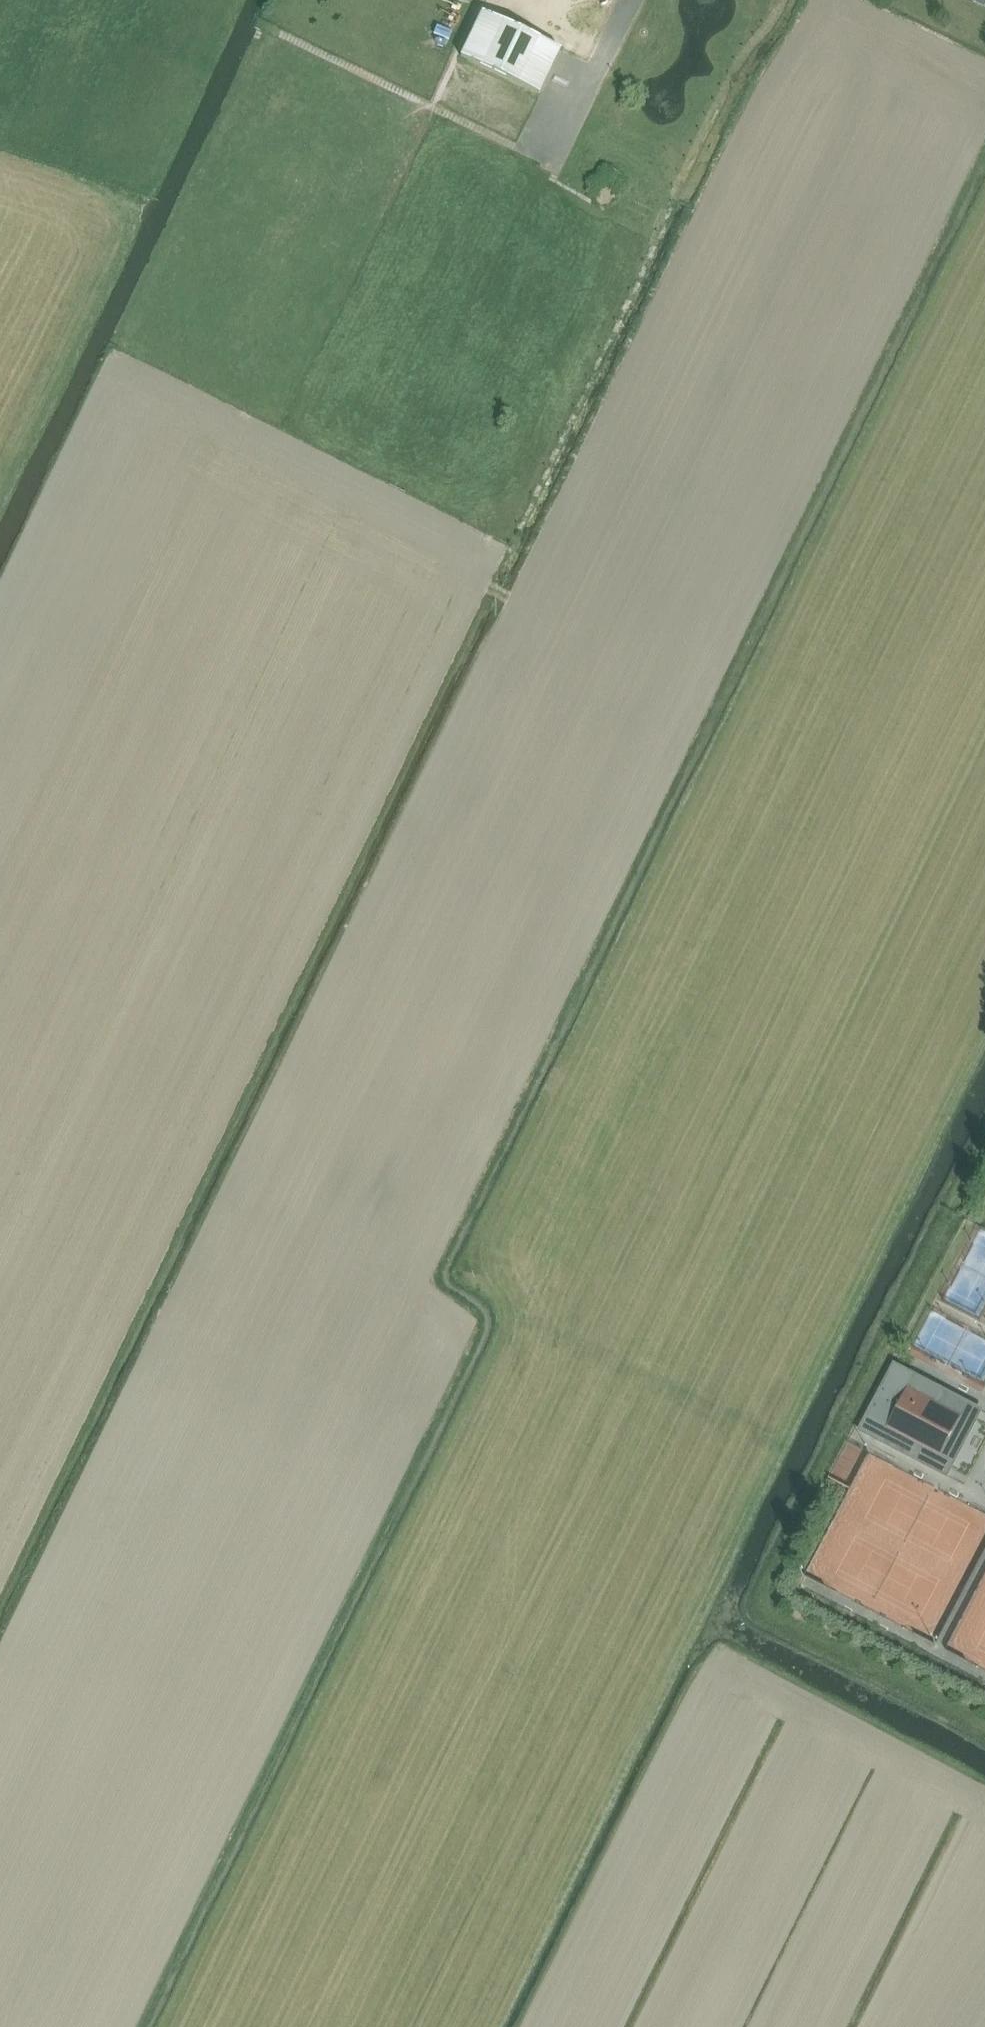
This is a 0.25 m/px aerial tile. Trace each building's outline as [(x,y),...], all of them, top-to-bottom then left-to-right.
[(460,57),(538,94),(560,50),(482,12),(460,57)] [(944,1391),(895,1365),(861,1430),(910,1456),(917,1443),(941,1456),(961,1417),(937,1404),(944,1391)]
